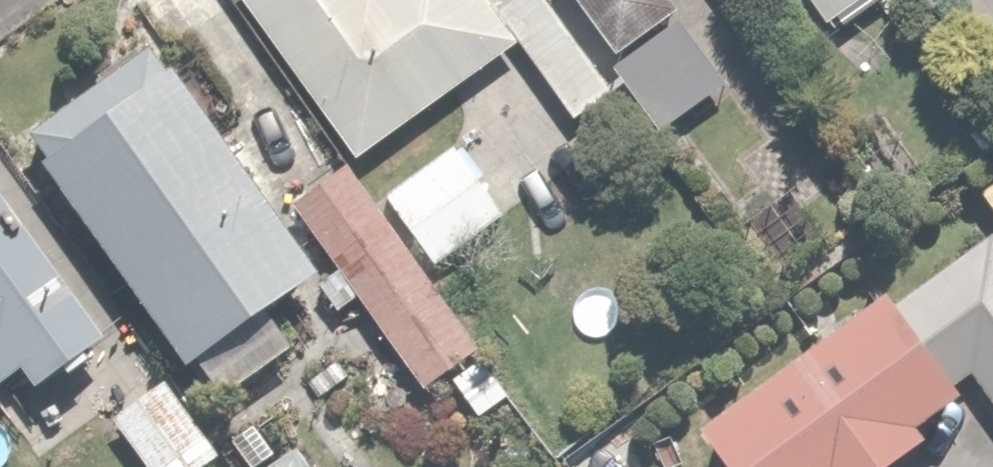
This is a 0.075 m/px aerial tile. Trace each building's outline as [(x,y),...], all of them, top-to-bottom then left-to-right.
[(357,158),(509,43),(566,119),(611,86),(546,0),(499,0),(489,8),(483,0),(237,0),(357,158)] [(674,0),(574,0),(608,48),(675,1),(674,0)] [(815,17),(840,0),(804,0),(815,17)] [(18,122),(45,162),(182,362),(191,355),(212,384),(281,337),(260,307),(317,268),(154,29),(18,122)] [(502,211),(453,144),(382,195),(431,262),(502,211)] [(475,342),(342,167),(290,207),(336,267),(317,281),(338,309),(353,298),(419,385),(475,342)] [(0,193),(0,371),(14,361),(35,389),(107,334),(0,193)] [(712,438),(732,466),(831,466),(974,371),(992,399),(992,250),(712,438)] [(111,416),(147,466),(188,466),(214,448),(165,379),(111,416)] [(253,466),(306,466),(295,452),(286,458),(263,426),(239,444),(255,466),(253,466)]
